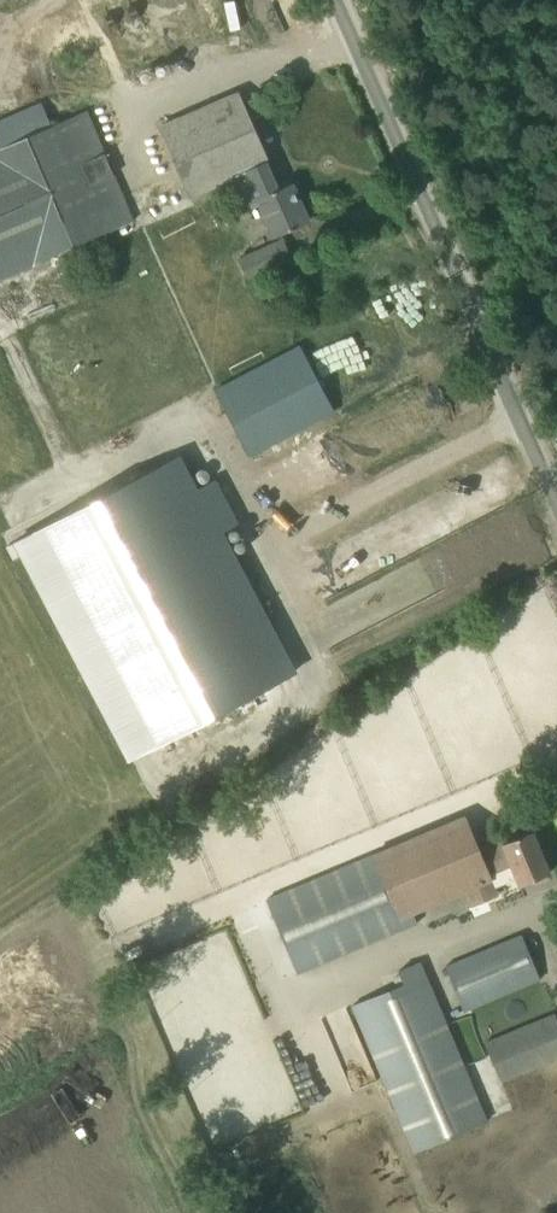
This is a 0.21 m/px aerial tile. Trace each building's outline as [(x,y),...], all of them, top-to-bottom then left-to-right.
[(195,0),(74,0),(32,29),(81,101),(205,15),(195,0)] [(238,93),(160,128),(191,197),(230,181),(241,206),(257,199),(273,237),(307,222),(290,183),(278,189),(266,162),(268,161),(238,93)] [(137,220),(89,108),(0,147),(0,279),(137,220)] [(238,257),(248,278),(294,257),(284,236),(238,257)] [(216,388),(252,456),(336,412),(300,344),(216,388)] [(175,448),(5,537),(123,761),(291,673),(220,532),(196,488),(175,448)] [(238,523),(215,478),(196,488),(220,532),(238,523)] [(267,898),(299,973),(419,923),(415,912),(464,891),(470,906),(499,894),(491,873),(511,865),(519,885),(549,873),(531,830),(504,842),(502,837),(478,847),(465,815),(267,898)] [(445,964),(464,1011),(540,979),(520,933),(445,964)] [(352,1004),(413,1150),(488,1119),(422,960),(398,969),(404,983),(352,1004)] [(502,1080),(556,1057),(556,1016),(555,1012),(486,1042),(502,1080)]
